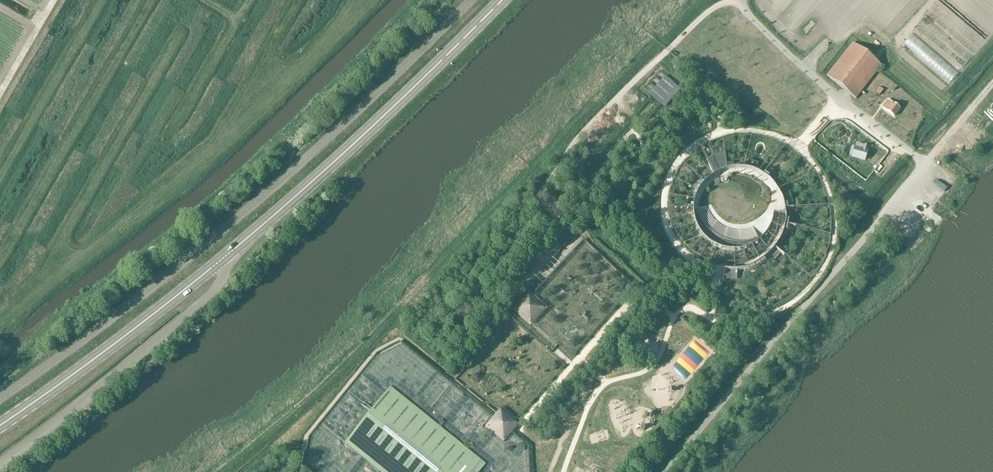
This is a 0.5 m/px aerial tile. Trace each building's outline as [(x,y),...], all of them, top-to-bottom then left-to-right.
[(882,66),(853,44),(827,76),(856,99),(882,66)] [(665,108),(681,90),(679,89),(666,77),(650,95),(653,97),(665,108)] [(883,91),(879,87),(875,92),(880,96),(883,91)] [(882,108),(894,118),(900,110),(888,100),(882,108)] [(855,148),(852,158),(865,162),(868,151),(855,148)] [(533,296),(529,293),(529,292),(512,310),(530,327),(534,323),(547,309),(533,296)] [(345,446),(364,461),(377,471),(482,471),(485,468),(473,458),(440,430),(409,404),(390,388),(385,396),(346,444),(345,446)] [(520,424),(517,422),(515,420),(500,408),(496,414),(485,428),(504,444),(520,424)]
